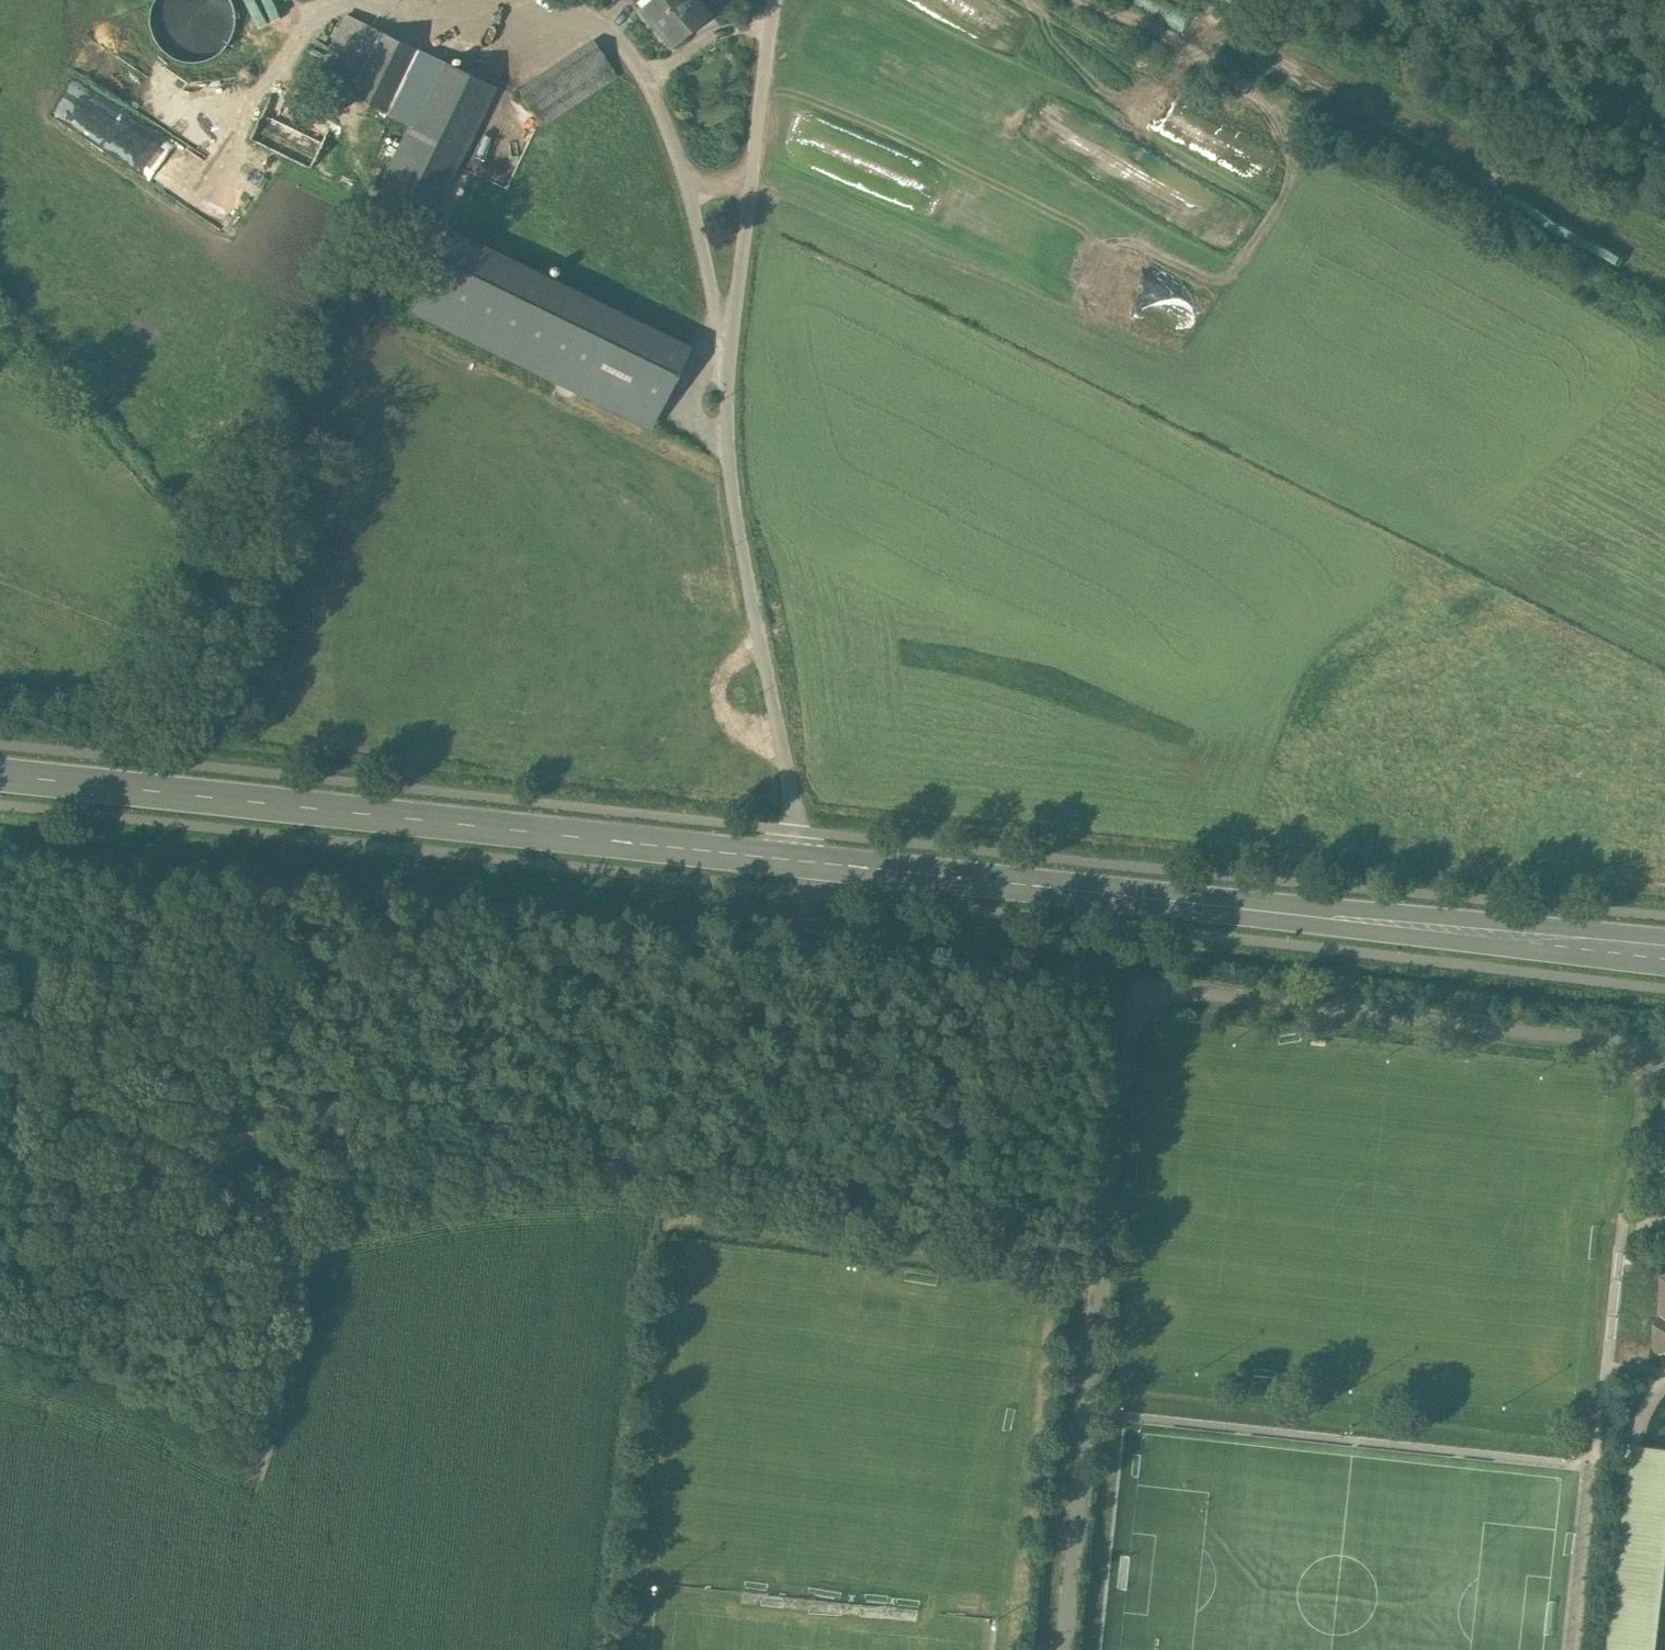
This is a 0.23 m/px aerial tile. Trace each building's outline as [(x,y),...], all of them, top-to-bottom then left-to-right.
[(234,18),(231,2),(229,0),(153,0),(151,3),(148,20),(152,36),(161,50),(176,59),(192,62),(209,59),(222,49),(231,35),(234,18)] [(639,8),(670,46),(706,16),(693,0),(649,0),(639,8)] [(347,14),(316,78),(346,93),(377,29),(347,14)] [(440,60),(377,29),(346,93),(409,124),(440,60)] [(600,41),(528,92),(541,110),(613,60),(600,41)] [(409,124),(380,184),(434,210),(494,86),(440,60),(409,124)] [(332,122),(271,92),(248,139),(309,169),(332,122)] [(417,318),(670,424),(694,367),(620,336),(632,306),(533,265),(527,279),(507,270),(514,253),(482,240),(466,278),(439,266),(417,318)] [(1606,1649),(1644,1649),(1664,1472),(1664,1448),(1631,1444),(1606,1649)]
